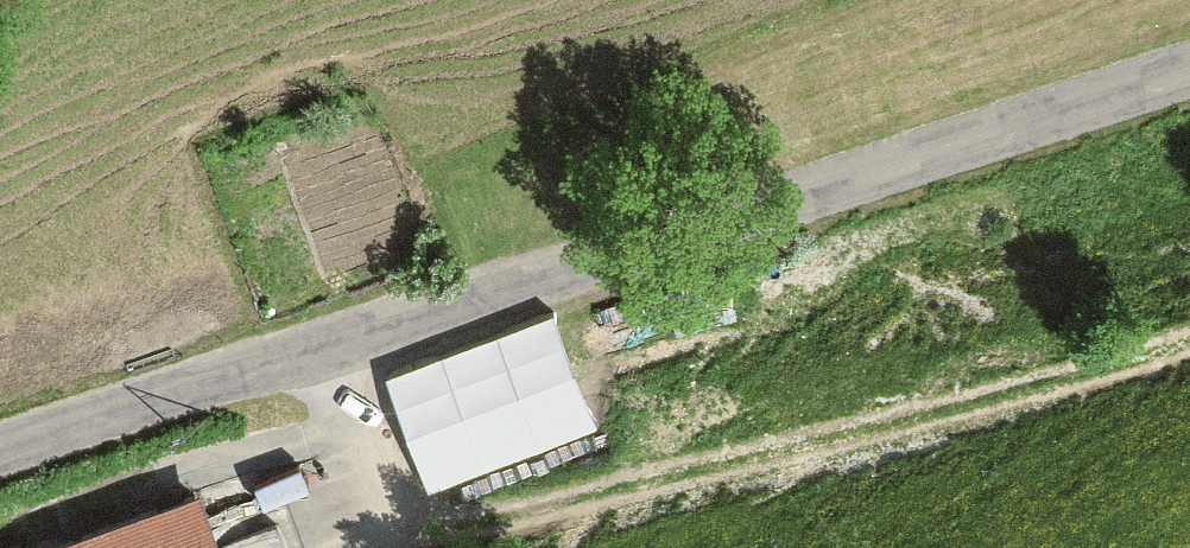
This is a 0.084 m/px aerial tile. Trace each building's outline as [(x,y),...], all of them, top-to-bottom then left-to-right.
[(79,547),(227,547),(205,496),(79,547)] [(283,530),(239,547),(291,547),(283,530)]
